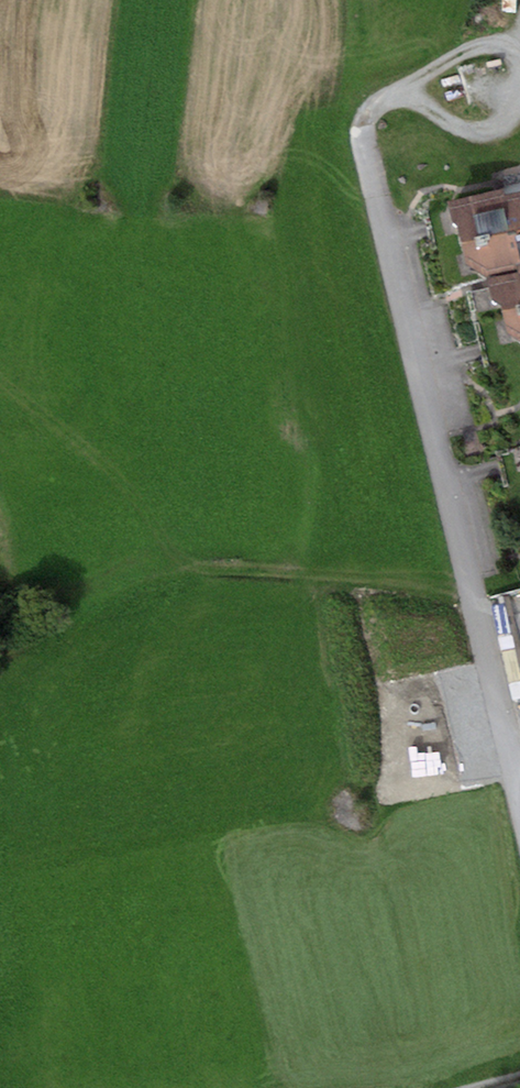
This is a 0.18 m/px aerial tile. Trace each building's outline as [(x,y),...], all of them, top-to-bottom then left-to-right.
[(448,202),(454,226),(457,226),(466,263),(483,275),(516,268),(519,267),(519,192),(505,195),(503,188),(448,202)] [(487,277),(491,298),(499,303),(509,333),(519,340),(519,267),(516,268),(517,271),(487,277)]
